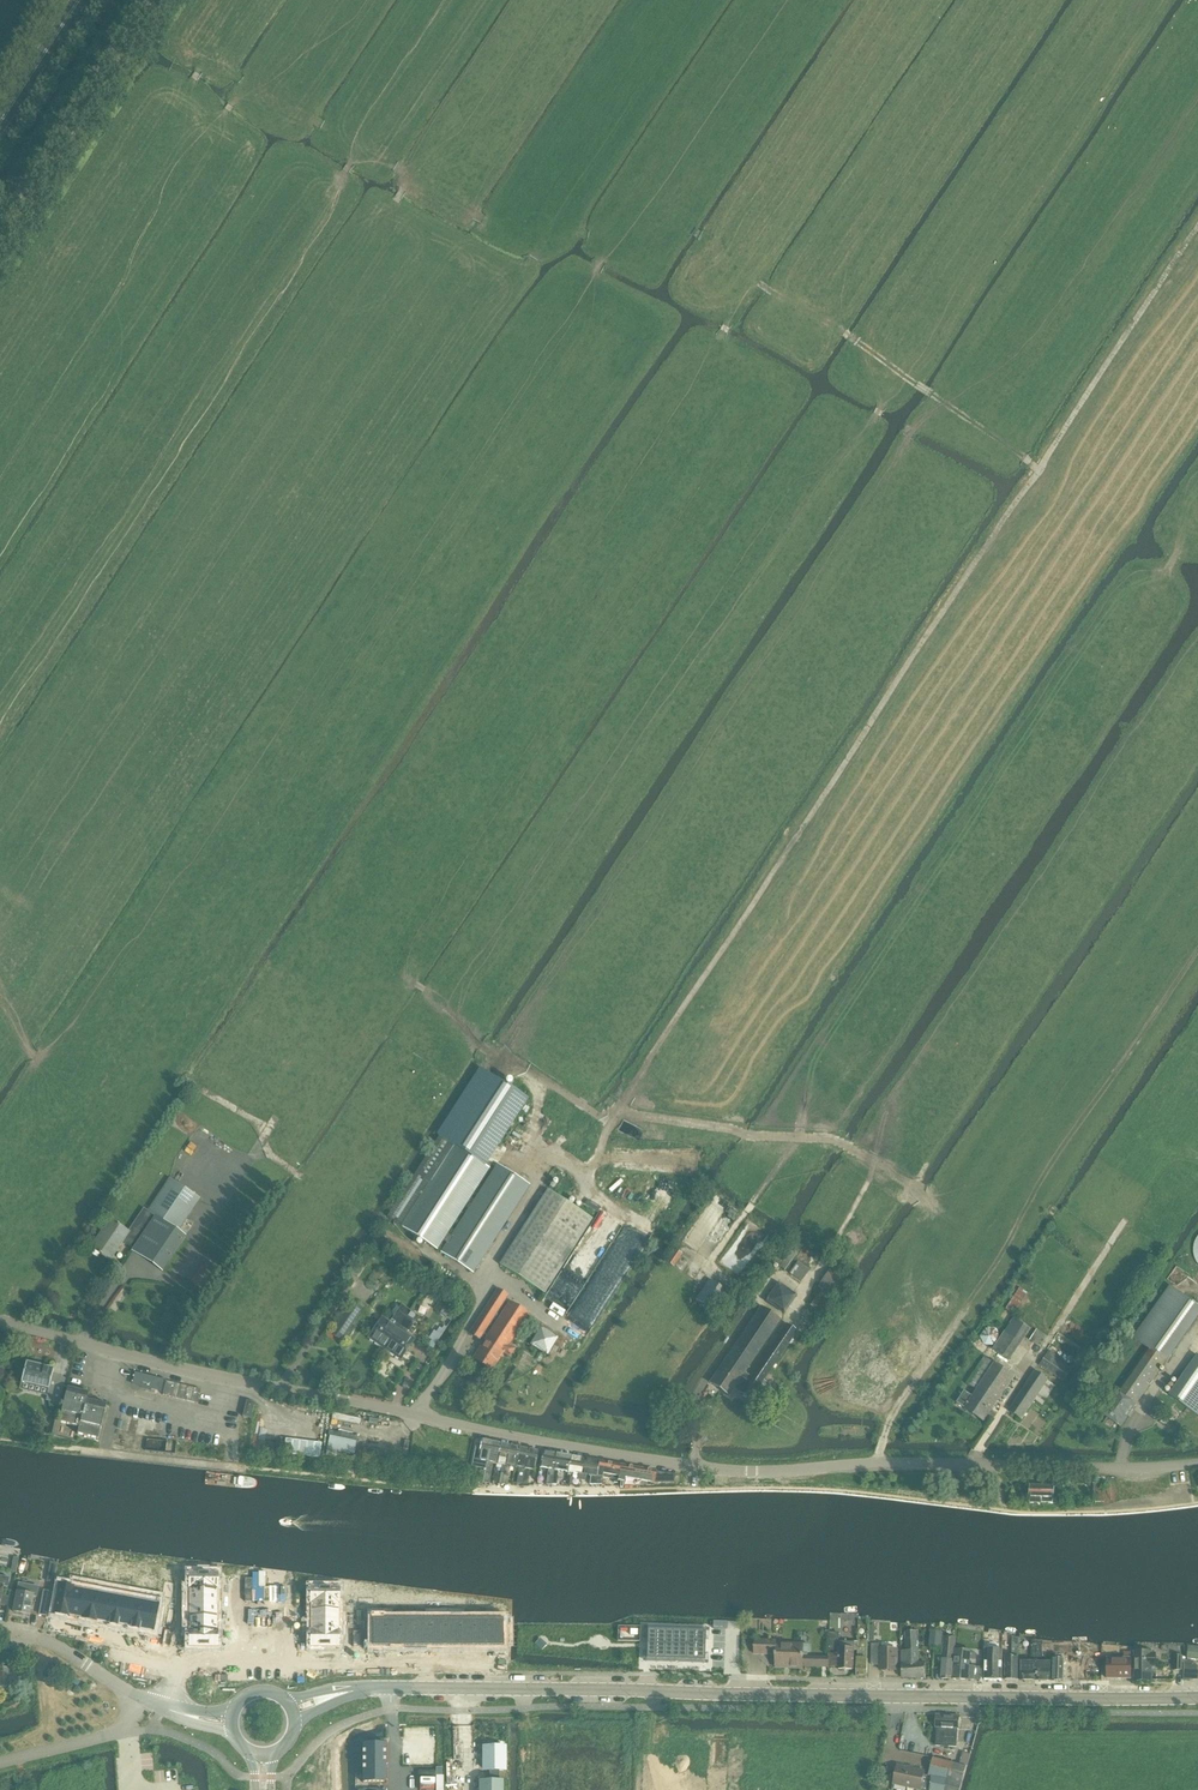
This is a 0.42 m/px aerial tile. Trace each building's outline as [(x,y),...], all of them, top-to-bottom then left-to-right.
[(389,1219),(402,1227),(437,1250),(443,1240),(447,1243),(441,1252),(473,1273),(530,1185),(497,1164),(449,1239),(445,1236),(489,1169),(485,1166),(528,1100),(481,1069),(437,1135),(441,1138),(389,1219)] [(132,1252),(134,1250),(163,1269),(161,1271),(162,1272),(185,1237),(194,1223),(187,1219),(201,1199),(169,1179),(148,1211),(143,1208),(128,1231),(109,1219),(91,1248),(106,1259),(115,1246),(118,1248),(122,1242),(133,1249),(132,1252)] [(548,1190),(499,1265),(544,1294),(592,1219),(548,1190)] [(784,1245),(772,1264),(783,1272),(796,1253),(784,1245)] [(674,1249),(665,1263),(672,1268),(682,1254),(674,1249)] [(796,1262),(788,1274),(801,1284),(809,1271),(796,1262)] [(356,1267),(352,1273),(356,1276),(360,1270),(356,1267)] [(812,1314),(819,1318),(830,1303),(823,1299),(826,1294),(835,1300),(847,1281),(829,1269),(806,1304),(815,1310),(812,1314)] [(695,1301),(713,1313),(727,1294),(709,1281),(695,1301)] [(1166,1361),(1197,1314),(1197,1305),(1172,1287),(1135,1340),(1148,1349),(1102,1414),(1121,1426),(1136,1405),(1144,1392),(1166,1361)] [(498,1289),(469,1333),(479,1339),(507,1295),(498,1289)] [(448,1298),(438,1312),(445,1317),(455,1302),(448,1298)] [(364,1312),(349,1302),(330,1329),(345,1339),(364,1312)] [(472,1359),(492,1372),(503,1353),(509,1357),(514,1350),(508,1346),(528,1315),(510,1302),(472,1359)] [(369,1338),(385,1349),(410,1312),(402,1307),(393,1320),(395,1321),(393,1325),(382,1318),(369,1338)] [(709,1382),(710,1383),(711,1383),(728,1395),(729,1396),(730,1395),(741,1378),(747,1382),(740,1392),(740,1391),(740,1392),(740,1393),(741,1393),(750,1399),(751,1400),(751,1399),(757,1390),(766,1396),(772,1387),(764,1381),(795,1333),(785,1326),(750,1378),(744,1373),(779,1322),(759,1308),(722,1364),(710,1382),(710,1381),(709,1382)] [(410,1312),(385,1349),(400,1360),(414,1340),(403,1333),(406,1329),(409,1330),(417,1317),(410,1312)] [(1037,1330),(1030,1342),(1040,1348),(1047,1336),(1037,1330)] [(433,1332),(429,1338),(436,1342),(440,1337),(433,1332)] [(431,1341),(428,1346),(433,1349),(436,1344),(431,1341)] [(1049,1351),(1039,1365),(1063,1381),(1071,1368),(1056,1358),(1057,1356),(1049,1351)] [(964,1393),(957,1403),(965,1409),(984,1422),(1015,1377),(984,1356),(965,1383),(976,1390),(972,1396),(965,1391),(964,1393)] [(1174,1389),(1169,1396),(1197,1416),(1197,1357),(1197,1356),(1174,1389)] [(21,1383),(49,1389),(46,1401),(59,1404),(65,1380),(52,1376),(54,1369),(26,1363),(21,1383)] [(1015,1401),(1009,1411),(1022,1420),(1028,1410),(1035,1400),(1042,1405),(1054,1385),(1035,1372),(1015,1401)] [(135,1374),(133,1384),(160,1392),(163,1381),(135,1374)] [(166,1381),(162,1395),(170,1397),(197,1404),(201,1390),(173,1383),(166,1381)] [(79,1427),(77,1434),(98,1440),(107,1405),(87,1400),(88,1393),(67,1388),(59,1423),(79,1427)] [(1147,1414),(1156,1421),(1166,1406),(1157,1400),(1147,1414)] [(246,1401),(242,1417),(251,1419),(255,1403),(246,1401)] [(50,1420),(47,1434),(56,1436),(59,1423),(50,1420)] [(362,1428),(360,1441),(361,1439),(367,1441),(365,1452),(377,1455),(378,1452),(383,1453),(382,1456),(400,1460),(406,1432),(394,1430),(394,1432),(387,1430),(386,1437),(370,1434),(371,1429),(362,1428)] [(476,1444),(472,1467),(486,1469),(491,1443),(482,1441),(481,1445),(476,1444)] [(492,1464),(496,1465),(500,1444),(491,1443),(486,1469),(483,1483),(488,1484),(492,1464)] [(496,1484),(501,1484),(509,1446),(500,1444),(496,1465),(501,1466),(500,1473),(498,1473),(496,1484)] [(509,1466),(515,1467),(519,1448),(509,1446),(501,1484),(507,1485),(509,1466)] [(516,1484),(521,1485),(528,1450),(519,1448),(515,1467),(519,1468),(516,1484)] [(528,1450),(521,1485),(527,1485),(530,1470),(534,1471),(538,1452),(528,1450)] [(551,1485),(556,1455),(542,1452),(540,1468),(548,1469),(546,1485),(551,1485)] [(571,1457),(556,1455),(551,1485),(556,1485),(558,1476),(557,1476),(558,1471),(568,1473),(571,1457)] [(585,1459),(571,1457),(568,1473),(578,1474),(577,1480),(581,1480),(585,1459)] [(599,1461),(585,1459),(581,1480),(585,1481),(586,1476),(591,1476),(589,1485),(595,1485),(599,1461)] [(620,1465),(599,1461),(595,1485),(601,1485),(602,1477),(614,1479),(613,1483),(617,1483),(618,1481),(620,1465)] [(1094,1483),(1096,1503),(1104,1502),(1102,1483),(1094,1483)] [(1029,1498),(1029,1503),(1053,1504),(1057,1504),(1057,1498),(1054,1498),(1054,1487),(1030,1486),(1029,1498)] [(189,1588),(186,1588),(186,1589),(217,1589),(217,1574),(207,1574),(207,1571),(199,1571),(199,1574),(189,1574),(189,1588)] [(8,1607),(10,1597),(2,1596),(3,1587),(8,1587),(9,1578),(0,1577),(0,1606),(8,1607)] [(53,1585),(49,1606),(54,1607),(53,1614),(68,1617),(74,1582),(73,1588),(58,1585),(58,1586),(53,1585)] [(74,1582),(68,1617),(69,1616),(81,1618),(81,1619),(82,1619),(88,1585),(74,1582)] [(14,1607),(13,1612),(29,1615),(33,1596),(36,1597),(38,1587),(19,1584),(17,1594),(14,1607)] [(88,1585),(82,1619),(96,1622),(102,1588),(88,1585)] [(320,1588),(311,1588),(311,1589),(311,1603),(338,1603),(338,1588),(328,1588),(328,1585),(320,1585),(320,1588)] [(102,1588),(96,1622),(97,1622),(97,1621),(110,1624),(110,1625),(117,1590),(102,1588)] [(217,1589),(186,1589),(186,1603),(216,1603),(216,1589),(217,1589)] [(117,1590),(110,1625),(118,1626),(118,1625),(124,1627),(131,1593),(117,1590)] [(44,1591),(39,1615),(46,1616),(50,1593),(44,1591)] [(131,1593),(124,1627),(131,1628),(131,1629),(138,1630),(145,1596),(131,1593)] [(145,1596),(138,1630),(139,1630),(139,1629),(153,1632),(153,1631),(160,1598),(145,1596)] [(216,1603),(186,1603),(186,1604),(190,1604),(190,1617),(186,1617),(216,1617),(216,1603)] [(338,1603),(311,1603),(311,1604),(311,1617),(341,1617),(338,1617),(338,1604),(338,1603)] [(387,1614),(372,1614),(372,1647),(372,1648),(387,1648),(387,1614)] [(388,1614),(387,1614),(387,1648),(401,1648),(401,1617),(401,1620),(388,1620),(388,1614)] [(416,1617),(416,1648),(430,1648),(430,1614),(429,1614),(429,1620),(416,1620),(416,1617)] [(444,1614),(430,1614),(430,1648),(444,1648),(444,1614)] [(459,1614),(444,1614),(444,1648),(459,1648),(459,1614)] [(460,1614),(459,1614),(459,1648),(473,1648),(473,1620),(460,1620),(460,1614)] [(216,1617),(186,1617),(186,1632),(217,1632),(217,1631),(216,1631),(216,1617)] [(311,1631),(311,1632),(341,1632),(341,1617),(311,1617),(311,1631)] [(416,1617),(401,1617),(401,1648),(416,1648),(416,1617)] [(488,1620),(473,1620),(473,1648),(488,1648),(488,1620)] [(508,1620),(488,1620),(488,1648),(503,1648),(503,1642),(508,1642),(508,1620)] [(165,1630),(162,1645),(170,1647),(173,1632),(165,1630)] [(647,1630),(646,1659),(704,1661),(705,1632),(647,1630)] [(907,1651),(901,1651),(902,1678),(912,1678),(914,1678),(926,1679),(925,1663),(918,1663),(918,1631),(906,1632),(907,1651)] [(217,1632),(186,1632),(186,1633),(189,1633),(189,1647),(199,1647),(199,1650),(207,1650),(207,1647),(217,1647),(217,1646),(217,1632)] [(341,1632),(311,1632),(311,1646),(311,1647),(320,1647),(320,1650),(328,1650),(328,1647),(338,1647),(338,1632),(341,1632)] [(361,1632),(353,1632),(353,1647),(361,1647),(361,1632)] [(942,1633),(931,1632),(930,1647),(941,1648),(942,1633)] [(829,1657),(828,1666),(838,1666),(838,1669),(854,1670),(854,1669),(854,1652),(854,1649),(854,1643),(854,1642),(839,1642),(839,1634),(829,1634),(829,1657)] [(944,1637),(941,1679),(952,1679),(955,1638),(944,1637)] [(828,1667),(828,1666),(829,1657),(809,1656),(809,1644),(801,1644),(777,1643),(777,1640),(754,1639),(754,1653),(776,1654),(775,1668),(803,1668),(803,1666),(828,1667)] [(1005,1657),(1005,1681),(1018,1681),(1018,1640),(1012,1639),(1012,1657),(1005,1657)] [(858,1649),(857,1649),(857,1677),(867,1677),(867,1659),(868,1641),(858,1640),(858,1649)] [(1032,1662),(1020,1662),(1020,1681),(1037,1681),(1037,1641),(1032,1641),(1032,1645),(1032,1662)] [(1037,1641),(1037,1681),(1050,1681),(1050,1662),(1043,1662),(1043,1641),(1037,1641)] [(1197,1661),(1197,1643),(1188,1642),(1187,1660),(1197,1661)] [(872,1665),(880,1665),(880,1670),(897,1670),(897,1649),(881,1649),(881,1645),(872,1645),(872,1665)] [(985,1680),(1001,1681),(1002,1649),(985,1649),(985,1680)] [(1053,1659),(1052,1681),(1063,1681),(1063,1680),(1063,1679),(1073,1679),(1073,1678),(1074,1650),(1055,1650),(1054,1649),(1053,1659)] [(1152,1652),(1134,1651),(1133,1681),(1152,1681),(1152,1667),(1155,1667),(1155,1653),(1152,1653),(1152,1652)] [(1107,1679),(1131,1679),(1131,1652),(1124,1652),(1124,1658),(1107,1658),(1107,1679)] [(975,1659),(975,1653),(955,1653),(953,1680),(981,1680),(982,1666),(975,1666),(970,1666),(970,1659),(975,1659)] [(1182,1663),(1184,1663),(1185,1663),(1185,1657),(1182,1657),(1182,1656),(1174,1656),(1173,1670),(1182,1670),(1182,1663)] [(1185,1663),(1184,1663),(1183,1679),(1193,1679),(1194,1664),(1185,1663)] [(1086,1667),(1086,1677),(1098,1677),(1098,1668),(1086,1667)] [(8,1688),(8,1668),(0,1668),(0,1688),(8,1688)] [(959,1717),(937,1715),(936,1727),(937,1728),(936,1745),(953,1746),(953,1741),(957,1741),(957,1729),(958,1729),(959,1717)] [(363,1743),(362,1743),(362,1744),(362,1783),(363,1783),(363,1782),(385,1782),(385,1783),(386,1783),(386,1770),(385,1770),(385,1765),(386,1765),(386,1764),(386,1744),(386,1743),(385,1743),(385,1746),(377,1746),(377,1745),(371,1745),(371,1746),(363,1746),(363,1743)] [(479,1781),(479,1789),(503,1789),(503,1780),(499,1780),(499,1771),(503,1771),(503,1747),(485,1747),(485,1771),(489,1771),(489,1781),(479,1781)] [(963,1752),(959,1765),(967,1767),(970,1754),(963,1752)] [(950,1762),(933,1758),(928,1776),(931,1777),(930,1789),(941,1789),(950,1762)] [(941,1789),(960,1789),(966,1767),(950,1762),(941,1789)] [(921,1789),(925,1771),(897,1765),(893,1784),(921,1789)]
